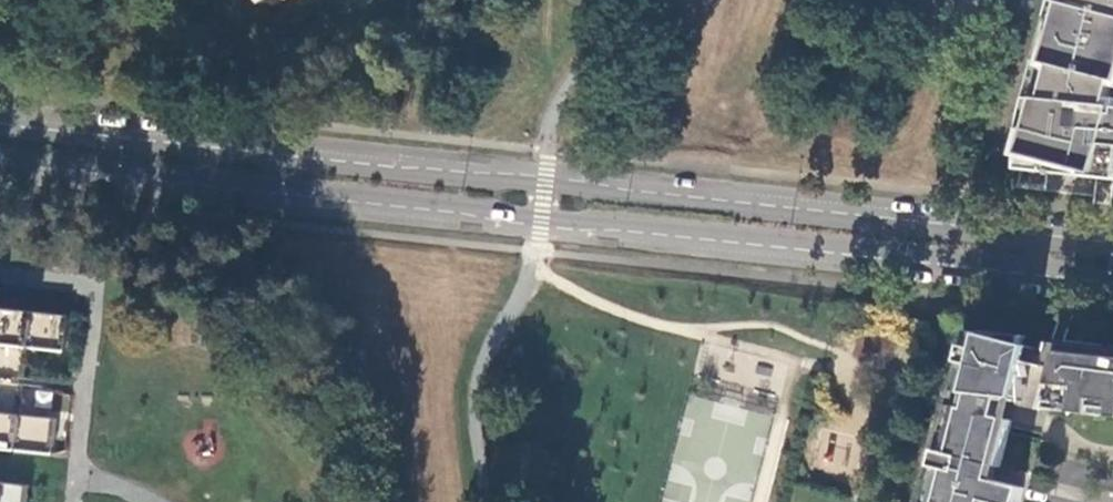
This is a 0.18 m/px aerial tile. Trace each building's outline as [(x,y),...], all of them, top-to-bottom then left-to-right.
[(1040,61),(1112,79),(1112,0),(1056,0),(1040,61)] [(1040,98),(1017,187),(1112,197),(1112,106),(1040,98)] [(52,455),(55,420),(21,416),(27,349),(63,353),(66,318),(0,310),(0,450),(52,455)] [(1033,351),(971,335),(956,396),(1018,403),(1033,351)] [(1063,356),(1048,413),(1112,420),(1112,362),(1063,356)] [(953,409),(929,501),(1022,501),(1025,491),(997,485),(1013,424),(953,409)] [(29,486),(0,483),(0,501),(27,501),(29,486)]
